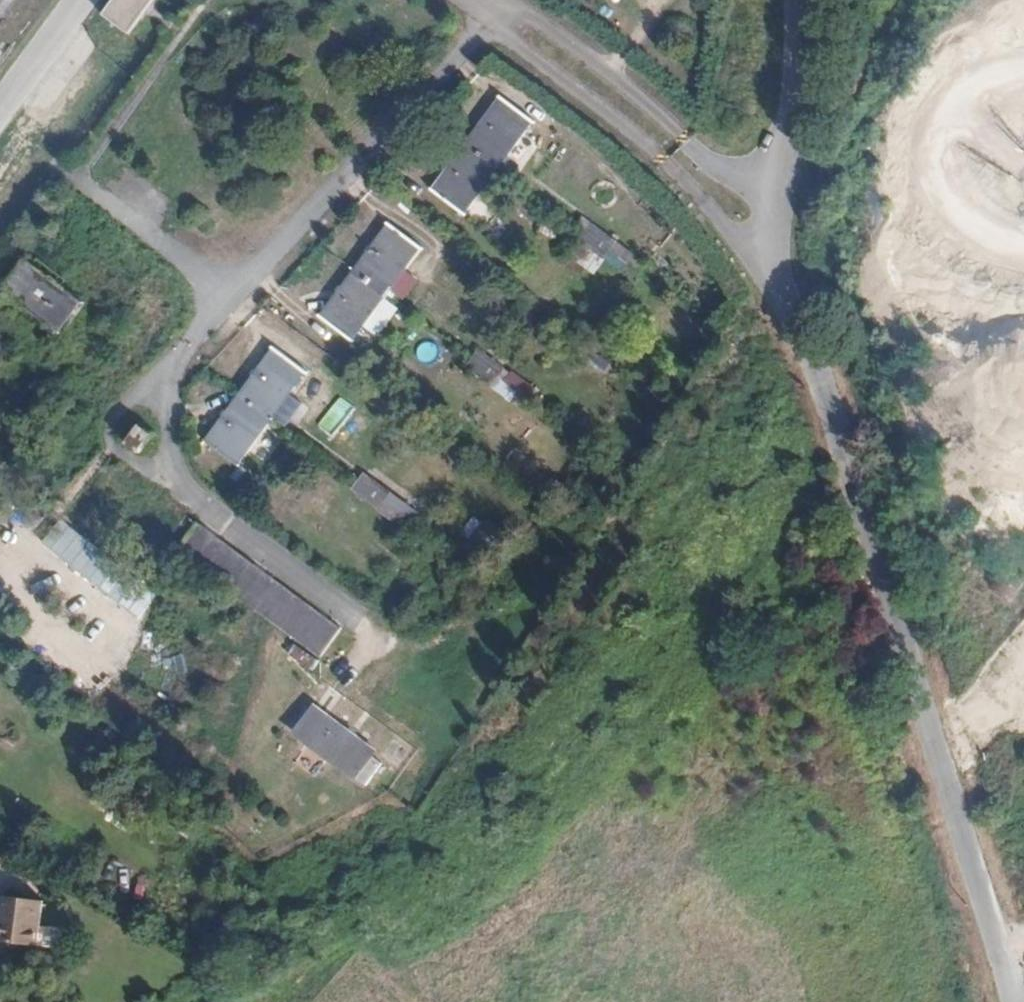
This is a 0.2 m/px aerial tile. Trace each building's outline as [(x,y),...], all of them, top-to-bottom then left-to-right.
[(11,0),(0,0),(0,18),(11,0)] [(106,20),(131,38),(156,0),(120,0),(106,20)] [(504,102),(470,147),(502,172),(537,128),(504,102)] [(470,147),(436,192),(467,216),(502,172),(470,147)] [(584,237),(607,256),(615,245),(592,227),(584,237)] [(393,229),(358,273),(391,299),(426,254),(393,229)] [(578,246),(600,265),(607,256),(584,237),(578,246)] [(12,300),(66,343),(91,310),(37,267),(12,300)] [(358,273),(322,318),(356,344),(391,299),(358,273)] [(276,346),(238,394),(272,420),(310,373),(276,346)] [(473,365),(495,383),(503,372),(480,355),(473,365)] [(467,372),(489,390),(495,383),(473,365),(467,372)] [(238,394),(204,438),(237,465),(272,420),(238,394)] [(336,437),(355,406),(338,395),(319,427),(336,437)] [(126,442),(139,455),(156,435),(141,423),(126,442)] [(423,512),(366,472),(353,490),(411,530),(423,512)] [(187,563),(313,660),(335,630),(212,533),(187,563)] [(358,776),(379,748),(318,702),(297,729),(358,776)] [(0,919),(0,940),(37,945),(39,929),(43,901),(3,895),(0,919)] [(39,929),(37,945),(57,948),(57,945),(59,931),(39,929)]
